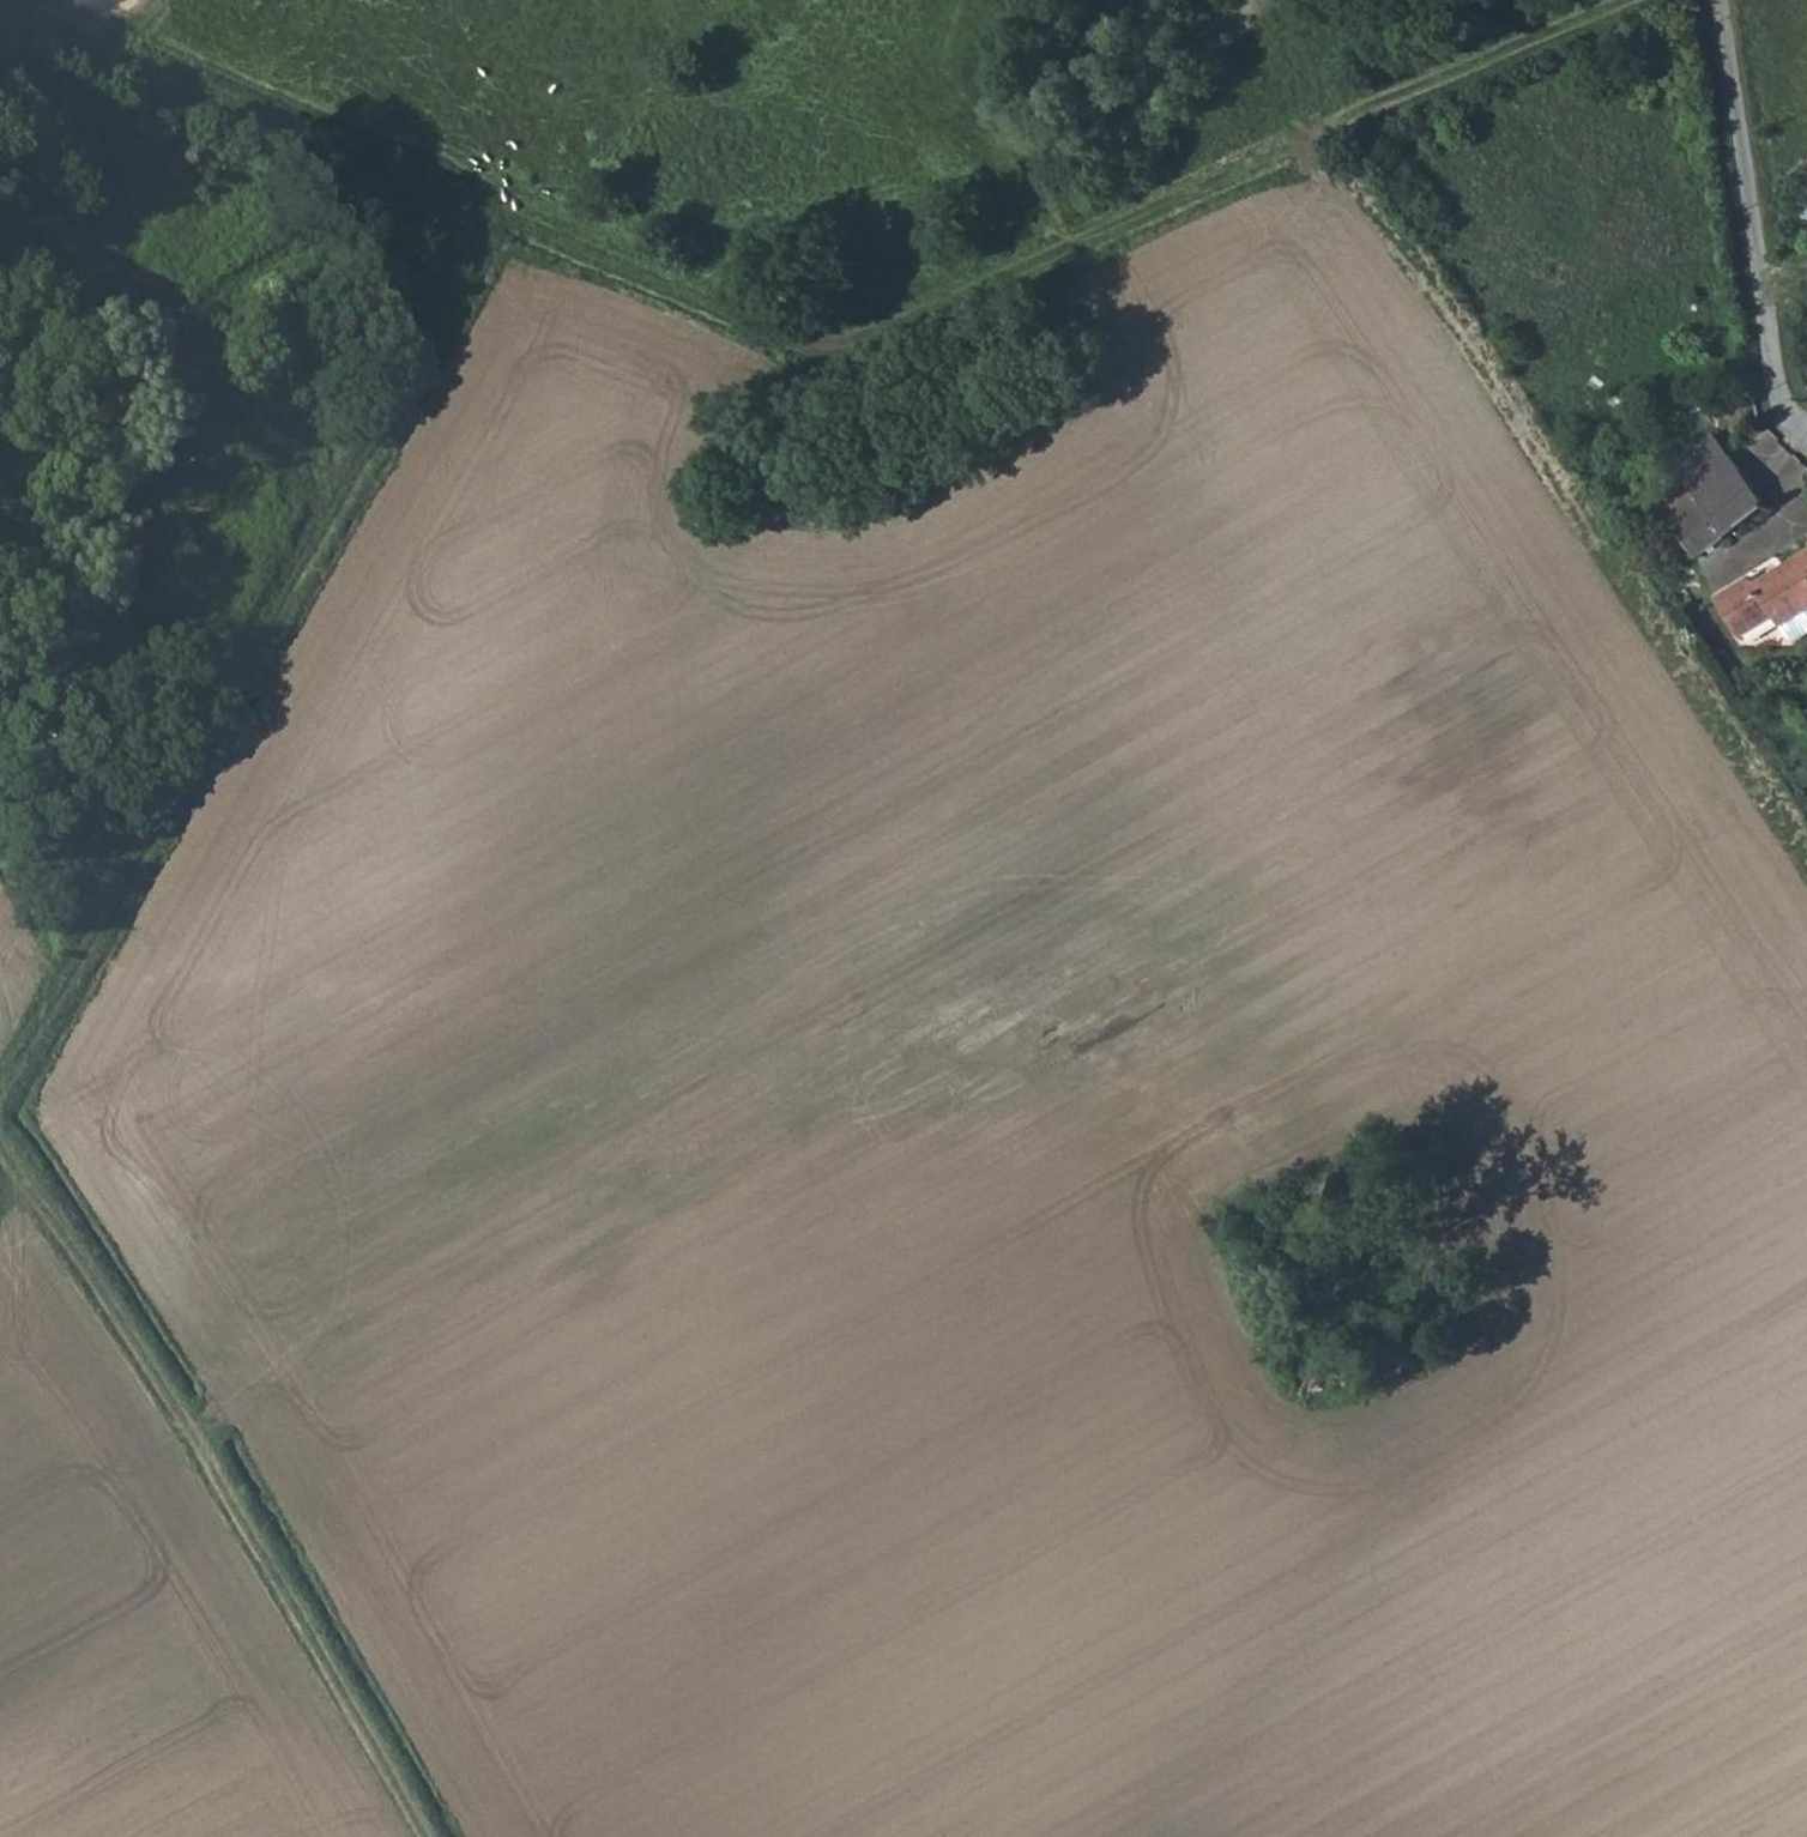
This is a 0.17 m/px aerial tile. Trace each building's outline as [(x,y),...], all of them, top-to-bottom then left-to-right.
[(1690,496),(1661,516),(1695,563),(1760,511),(1727,462),(1686,491),(1690,496)] [(1745,580),(1700,608),(1721,647),(1764,623),(1777,643),(1792,641),(1806,632),(1806,553),(1750,587),(1745,580)]
